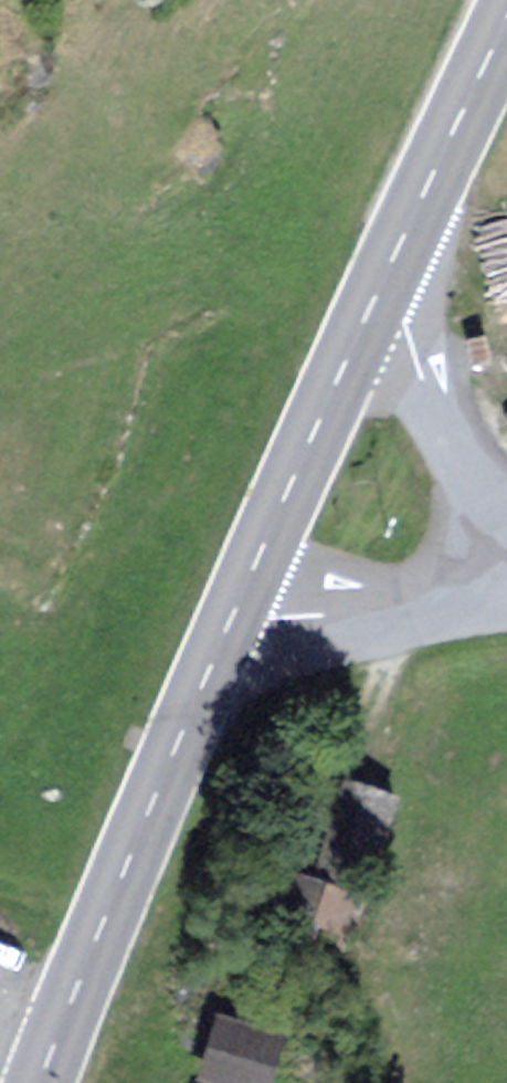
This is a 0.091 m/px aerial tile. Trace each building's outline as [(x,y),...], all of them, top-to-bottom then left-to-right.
[(393,805),(349,792),(334,844),(378,857),(393,805)] [(226,1028),(209,1080),(218,1082),(264,1082),(276,1045),(226,1028)]
